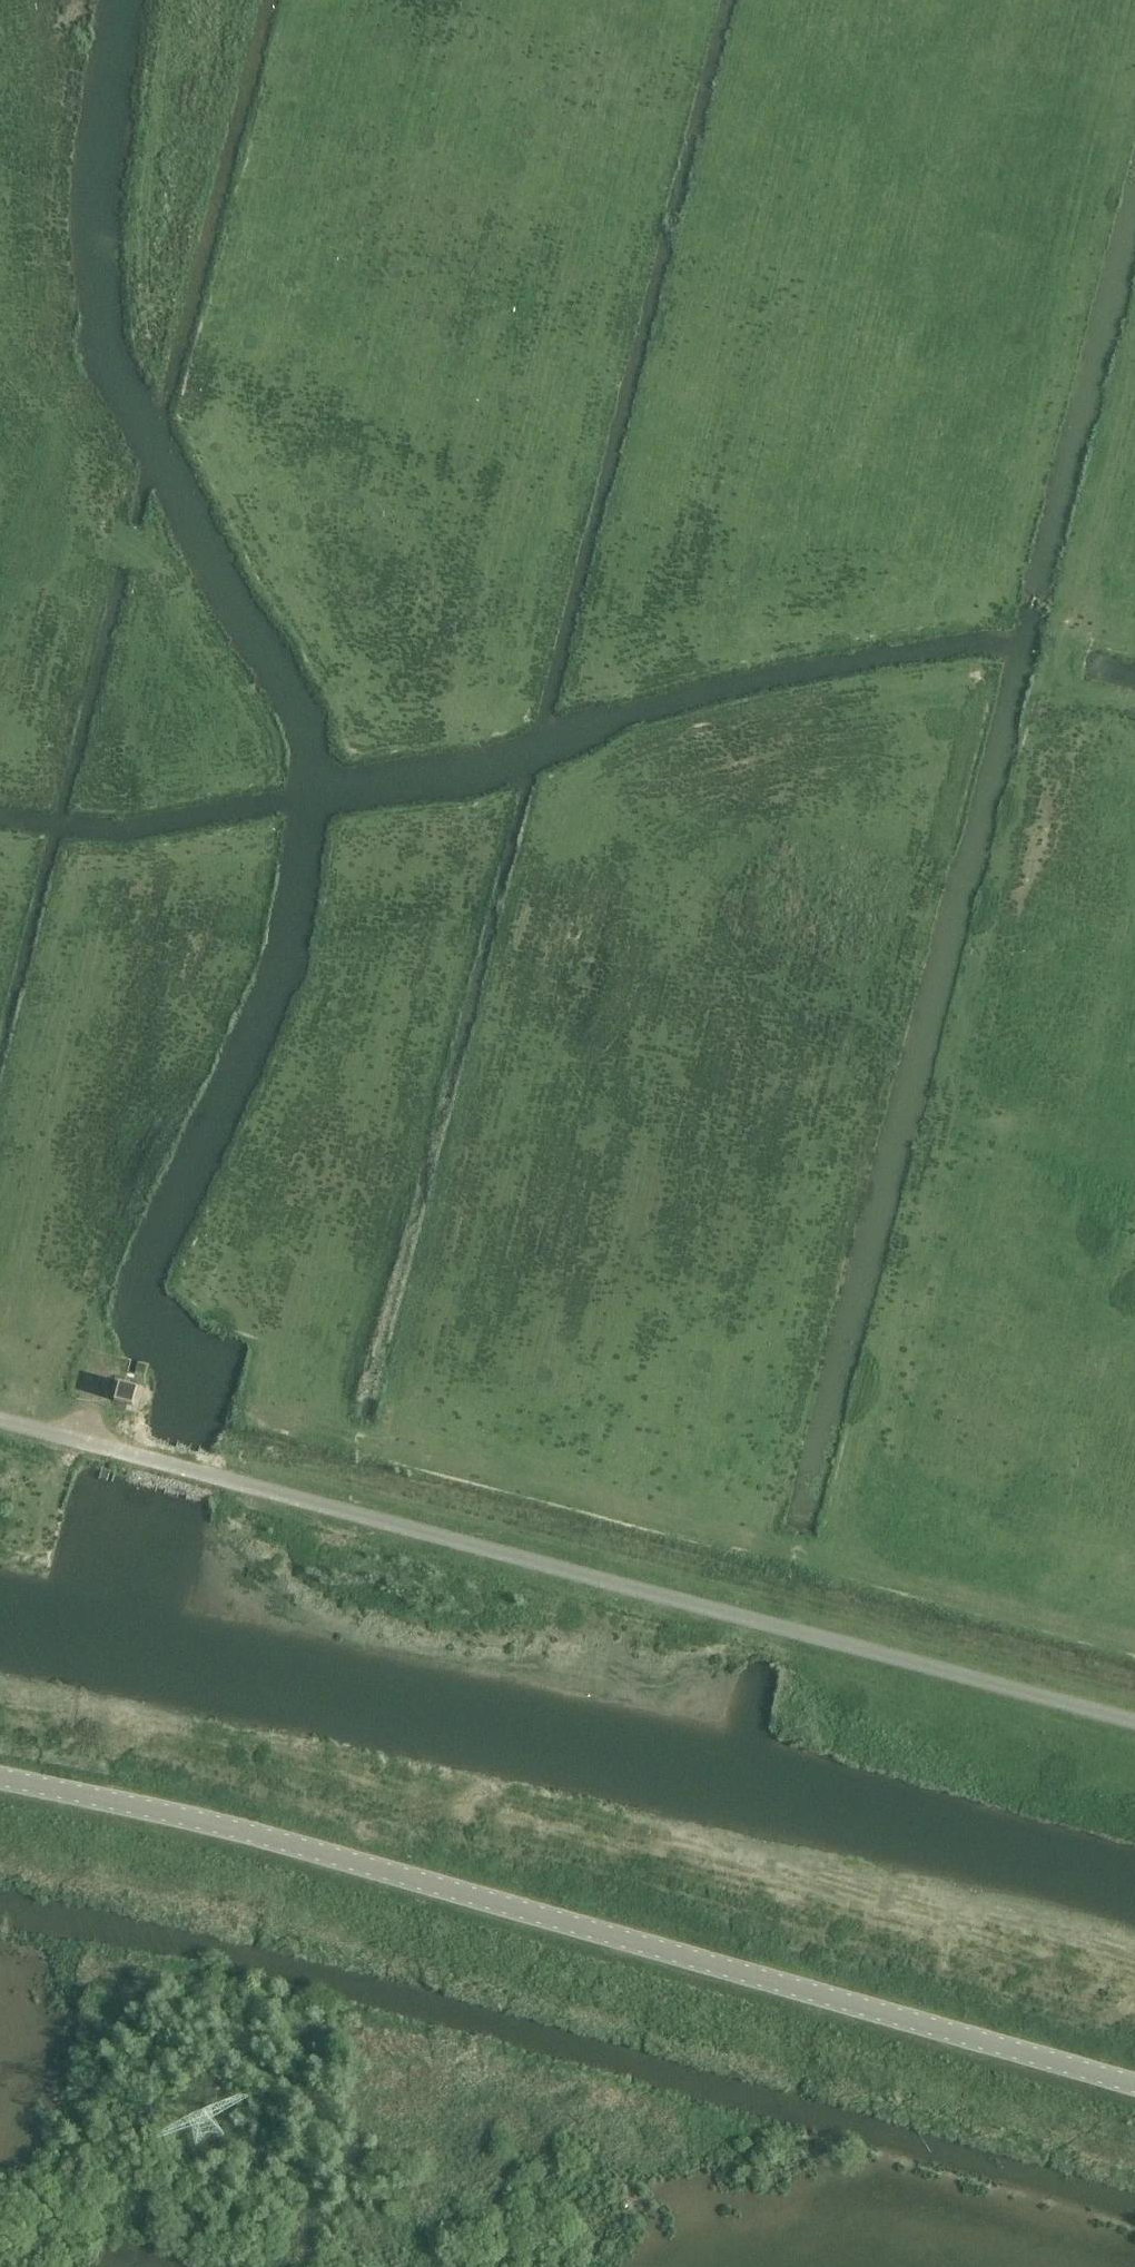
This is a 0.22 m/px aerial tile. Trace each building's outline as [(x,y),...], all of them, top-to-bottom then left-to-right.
[(133,1407),(138,1388),(119,1384),(114,1402),(133,1407)]
